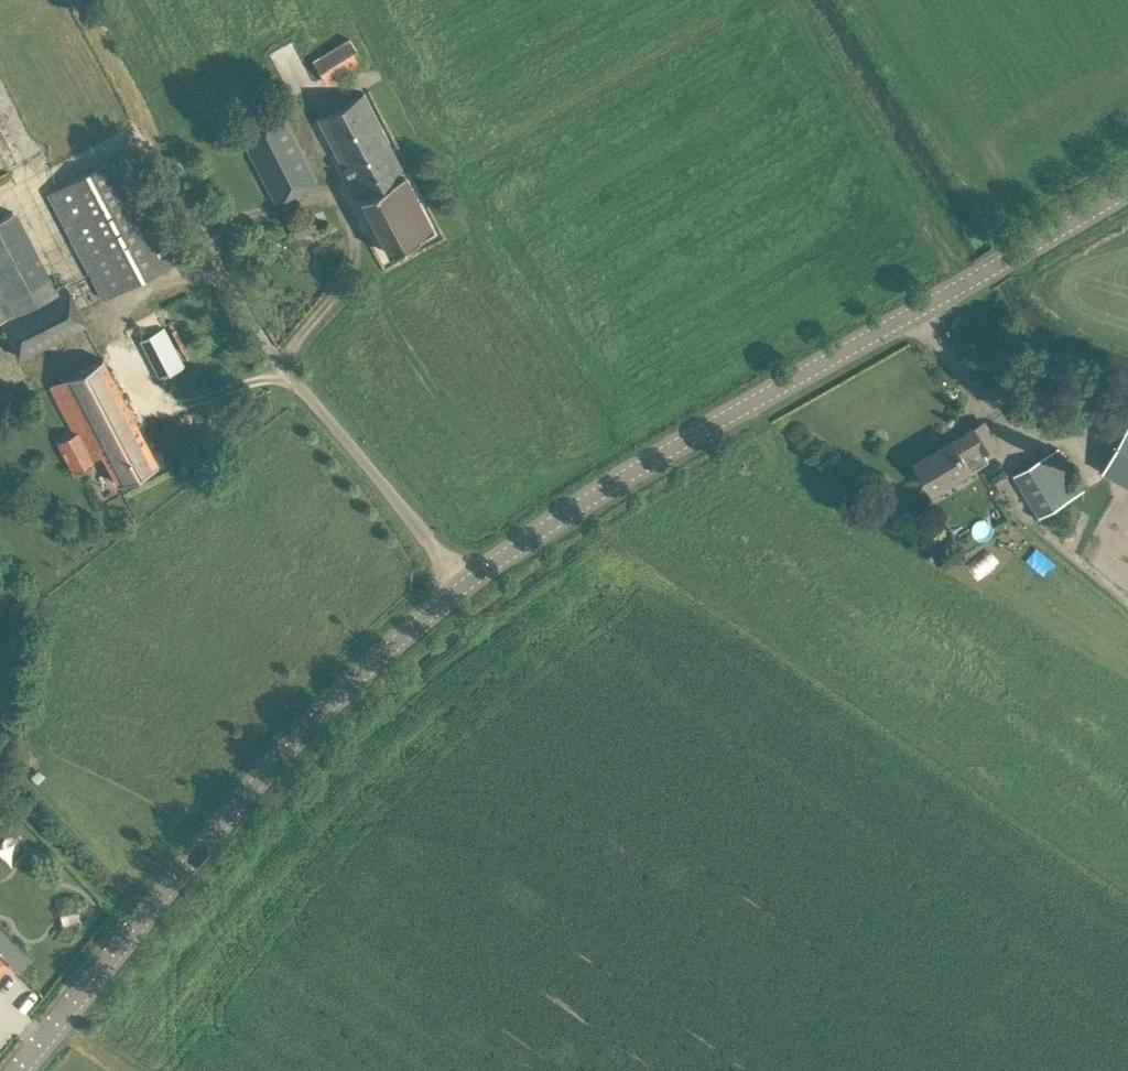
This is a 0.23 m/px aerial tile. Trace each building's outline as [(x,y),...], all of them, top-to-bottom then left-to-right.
[(363,60),(350,37),(314,59),(327,82),(363,60)] [(360,93),(316,117),(390,252),(433,228),(360,93)] [(237,127),(275,200),(316,178),(278,106),(237,127)] [(48,193),(103,298),(181,257),(126,151),(48,193)] [(6,314),(0,317),(0,319),(18,355),(81,323),(62,285),(6,314)] [(141,338),(161,377),(183,366),(163,327),(141,338)] [(52,384),(76,431),(56,442),(72,470),(104,454),(119,483),(157,463),(102,357),(52,384)] [(984,450),(998,442),(985,420),(969,429),(970,431),(956,440),(954,437),(917,460),(934,487),(971,465),(972,467),(989,457),(984,450)] [(1127,482),(1127,427),(1104,469),(1127,482)] [(1017,473),(1042,513),(1084,488),(1059,447),(1017,473)]
